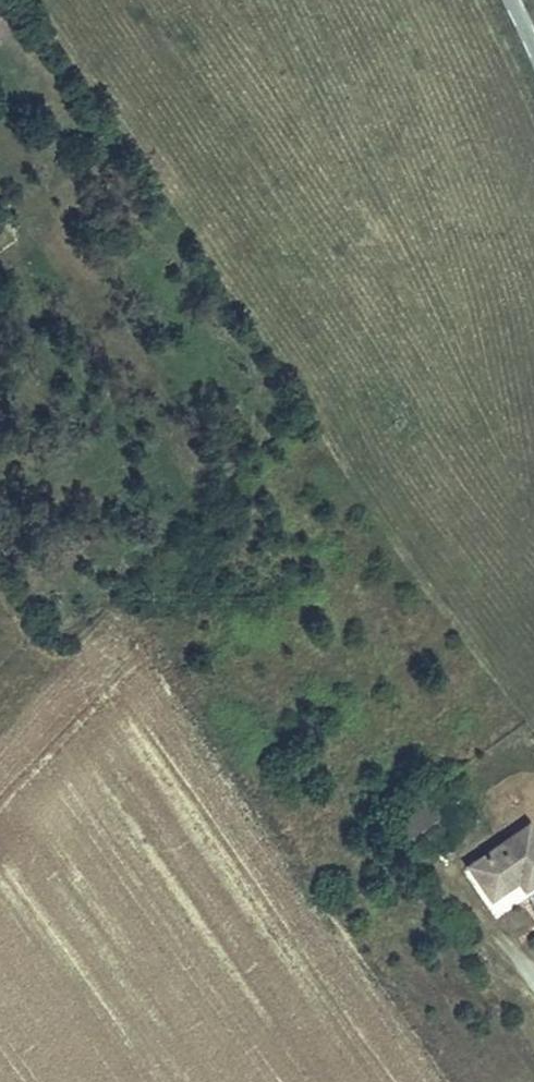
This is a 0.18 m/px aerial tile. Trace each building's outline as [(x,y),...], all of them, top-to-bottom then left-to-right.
[(427,796),(391,819),(407,844),(443,820),(427,796)] [(475,859),(497,893),(527,873),(533,883),(533,882),(533,820),(475,859)] [(498,914),(524,895),(517,886),(491,905),(498,914)]
